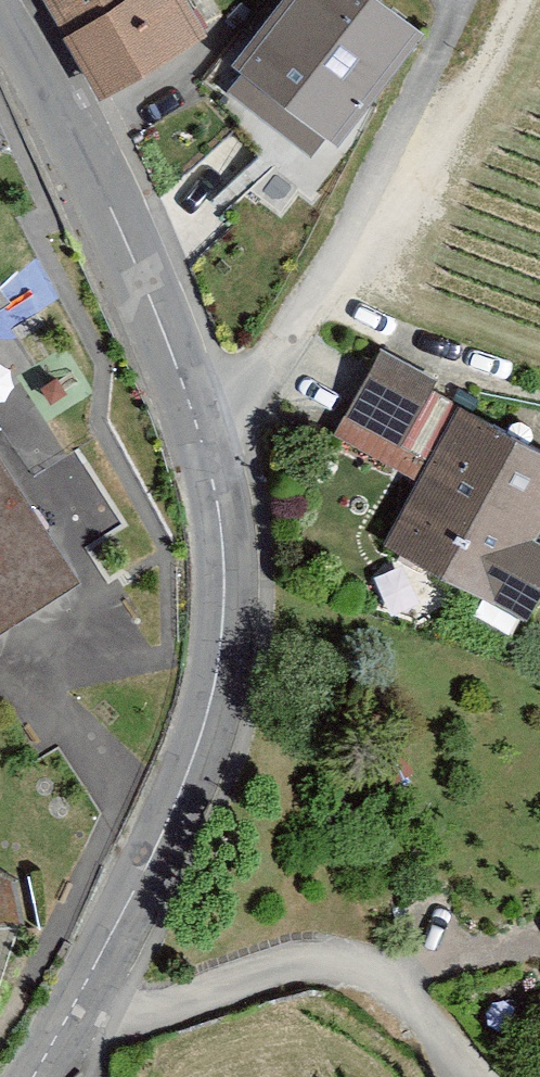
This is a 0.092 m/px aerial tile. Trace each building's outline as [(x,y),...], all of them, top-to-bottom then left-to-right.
[(81,96),(189,38),(168,0),(30,0),(81,96)] [(205,61),(313,148),(408,30),(370,0),(255,0),(205,61)] [(320,438),(380,472),(430,387),(366,355),(320,438)] [(370,555),(505,624),(539,557),(539,554),(520,543),(539,504),(539,465),(443,415),(370,555)] [(0,483),(0,626),(66,586),(0,483)]
